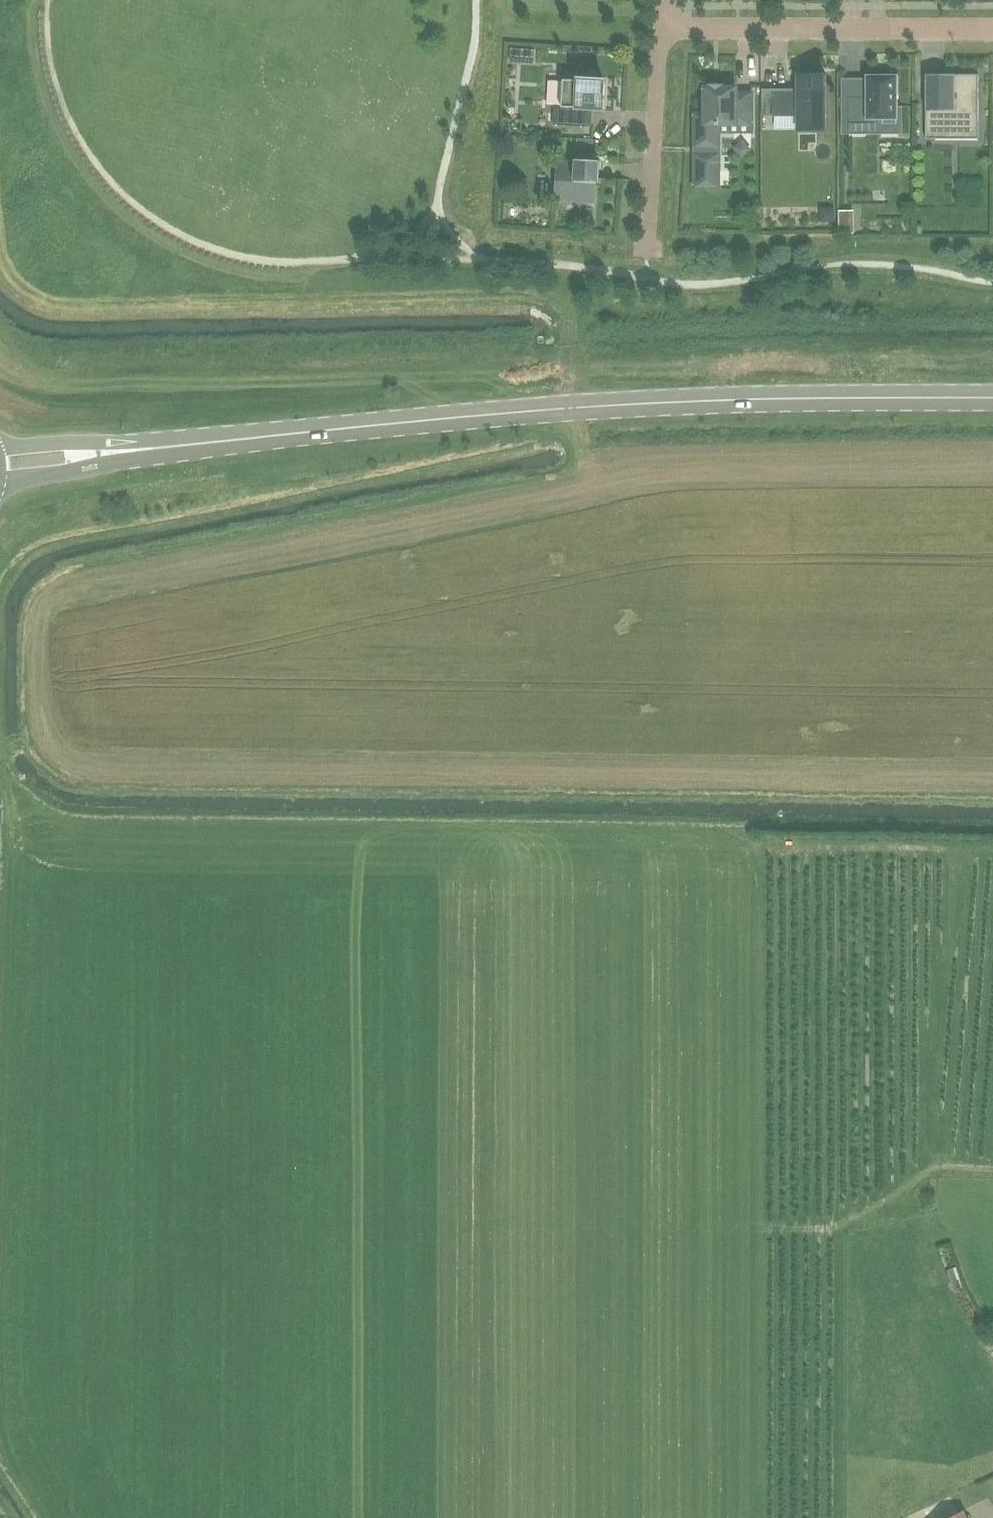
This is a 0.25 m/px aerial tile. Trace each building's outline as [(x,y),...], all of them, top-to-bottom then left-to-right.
[(798,60),(783,61),(784,86),(798,85),(798,60)] [(826,74),(799,74),(799,93),(775,93),(775,115),(799,115),(799,129),(827,129),(826,74)] [(862,78),(838,78),(839,133),(899,133),(899,105),(895,105),(894,74),(862,74),(862,78)] [(978,126),(979,74),(959,74),(959,76),(939,76),(939,93),(926,93),(926,139),(935,139),(935,126),(978,126)] [(604,109),(605,81),(593,81),(593,76),(577,75),(577,80),(564,79),(562,105),(555,105),(554,124),(586,126),(587,108),(604,109)] [(707,88),(707,115),(697,115),(697,145),(701,145),(701,155),(697,155),(697,186),(719,186),(719,155),(710,155),(710,145),(719,145),(719,125),(720,125),(720,124),(752,124),(752,94),(737,94),(737,88),(723,88),(723,87),(712,87),(712,88),(707,88)] [(594,199),(595,182),(598,182),(600,160),(576,159),(576,162),(563,161),(562,176),(560,176),(558,199),(579,200),(579,198),(594,199)] [(821,222),(835,222),(835,207),(826,207),(821,213),(821,222)]
